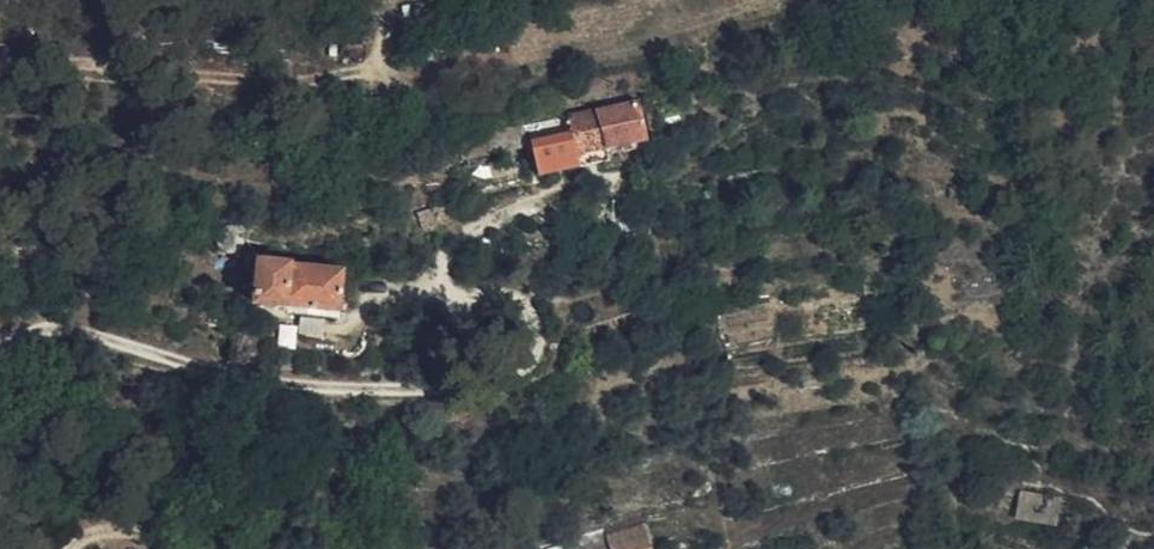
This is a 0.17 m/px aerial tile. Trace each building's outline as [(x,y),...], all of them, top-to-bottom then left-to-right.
[(646,141),(637,104),(458,140),(461,158),(573,135),(578,155),(646,141)] [(452,206),(439,209),(442,221),(455,218),(452,206)] [(442,221),(439,209),(420,213),(424,226),(442,221)] [(339,314),(342,273),(261,263),(256,304),(339,314)] [(1021,490),(1020,519),(1061,521),(1062,493),(1021,490)] [(645,525),(607,535),(606,531),(541,548),(652,548),(645,525)]
